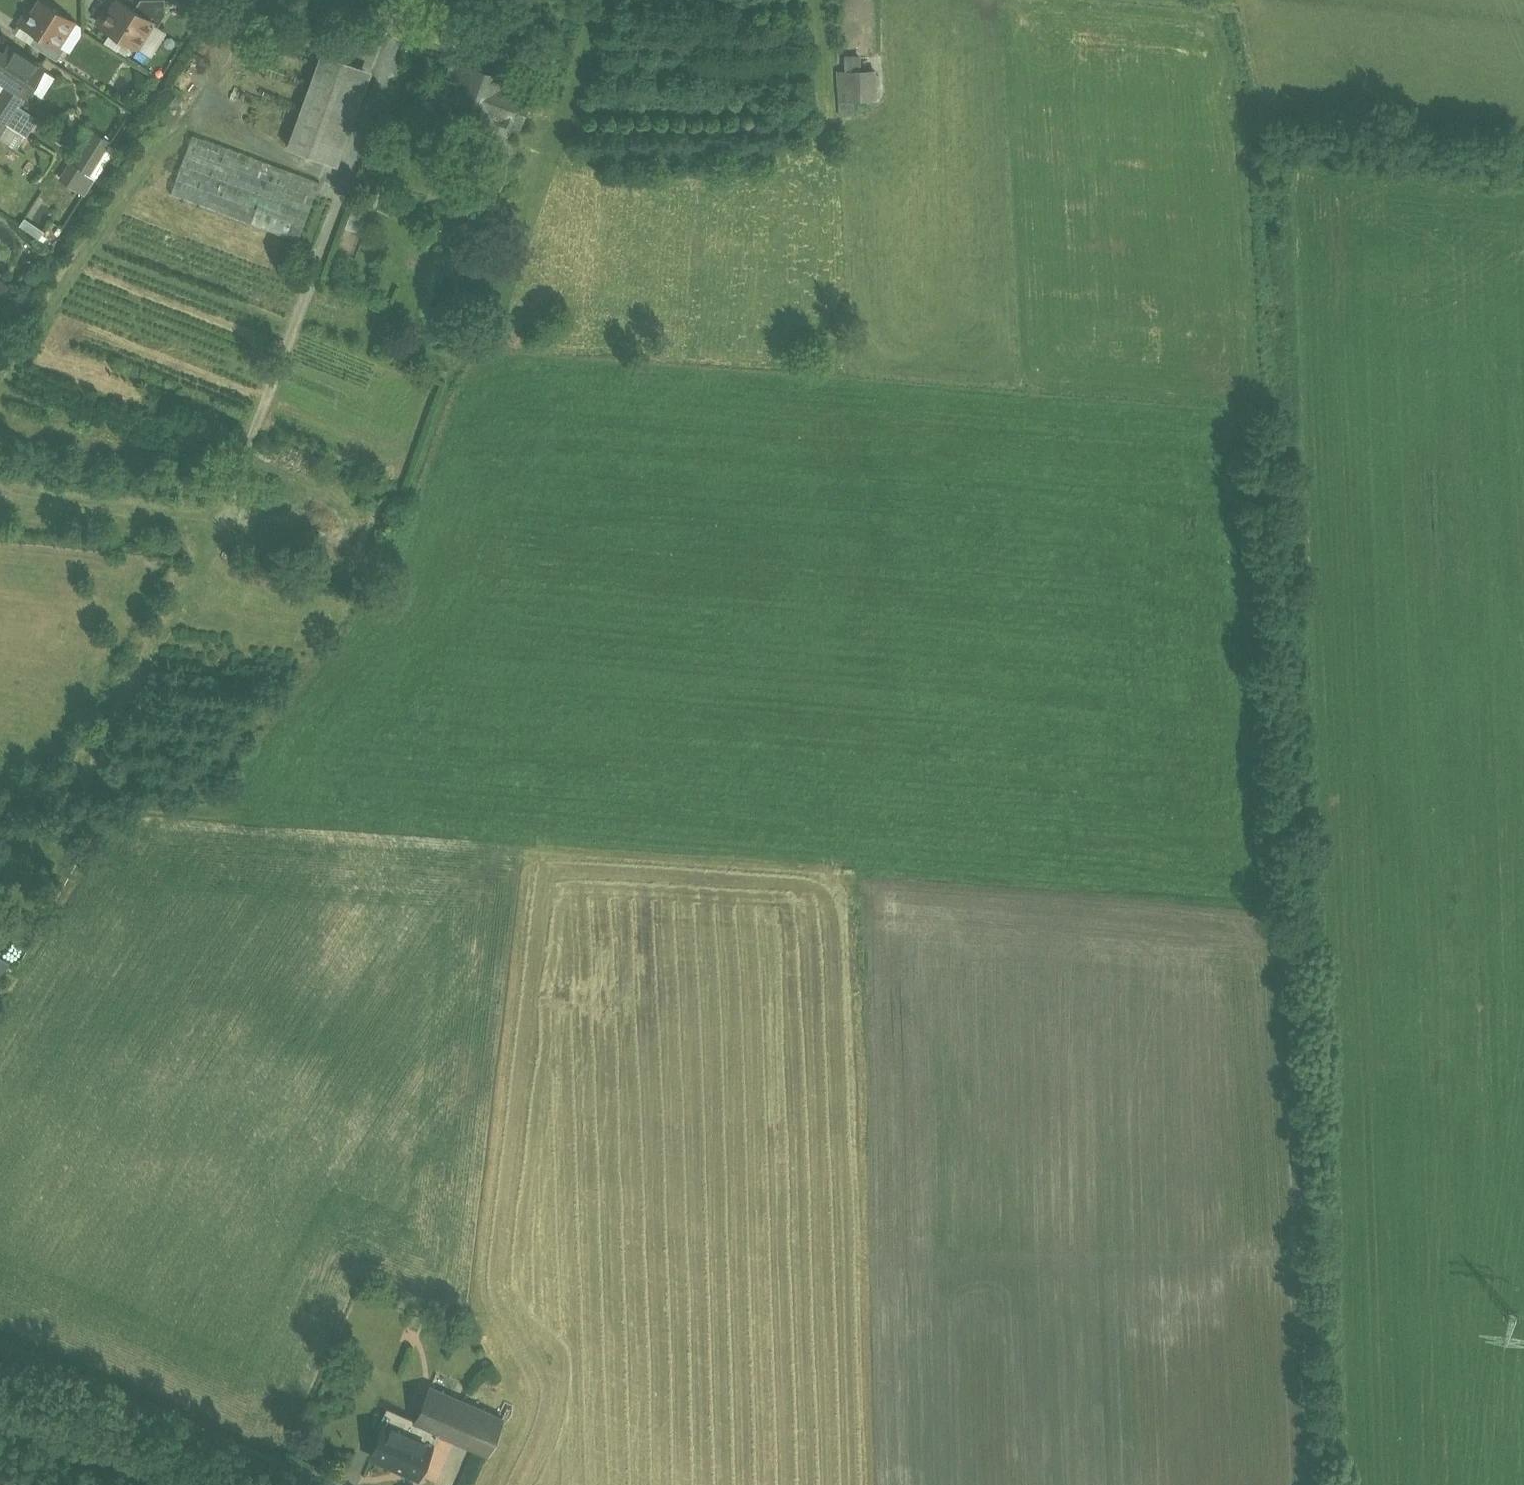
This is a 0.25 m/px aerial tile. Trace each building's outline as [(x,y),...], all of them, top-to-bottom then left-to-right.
[(42,0),(39,0),(30,15),(25,12),(20,21),(38,33),(59,46),(60,45),(75,21),(42,0)] [(121,0),(119,0),(109,15),(104,13),(99,22),(138,47),(153,22),(154,21),(135,9),(121,0)] [(135,9),(154,21),(153,22),(159,26),(167,13),(167,0),(141,0),(135,9)] [(59,46),(38,33),(32,43),(58,60),(66,49),(60,45),(59,46)] [(5,52),(0,49),(0,93),(1,92),(20,105),(27,95),(28,95),(45,68),(10,45),(5,52)] [(368,71),(324,55),(289,149),(333,165),(368,71)] [(497,75),(463,63),(456,60),(452,62),(448,73),(449,76),(448,79),(450,79),(445,93),(446,96),(458,101),(452,120),(460,123),(460,124),(486,133),(492,116),(519,125),(530,93),(495,80),(497,75)] [(875,70),(840,72),(841,99),(876,98),(875,70)] [(1,92),(0,93),(0,118),(9,123),(28,136),(40,118),(20,105),(1,92)] [(0,118),(0,137),(9,123),(0,118)] [(68,187),(86,196),(114,144),(96,135),(68,187)] [(195,137),(173,194),(294,241),(316,183),(195,137)] [(480,1408),(432,1387),(417,1422),(418,1422),(438,1431),(464,1442),(480,1408)] [(505,1419),(480,1408),(464,1442),(490,1453),(505,1419)] [(412,1434),(386,1423),(372,1455),(419,1476),(433,1443),(438,1431),(418,1422),(412,1434)]
